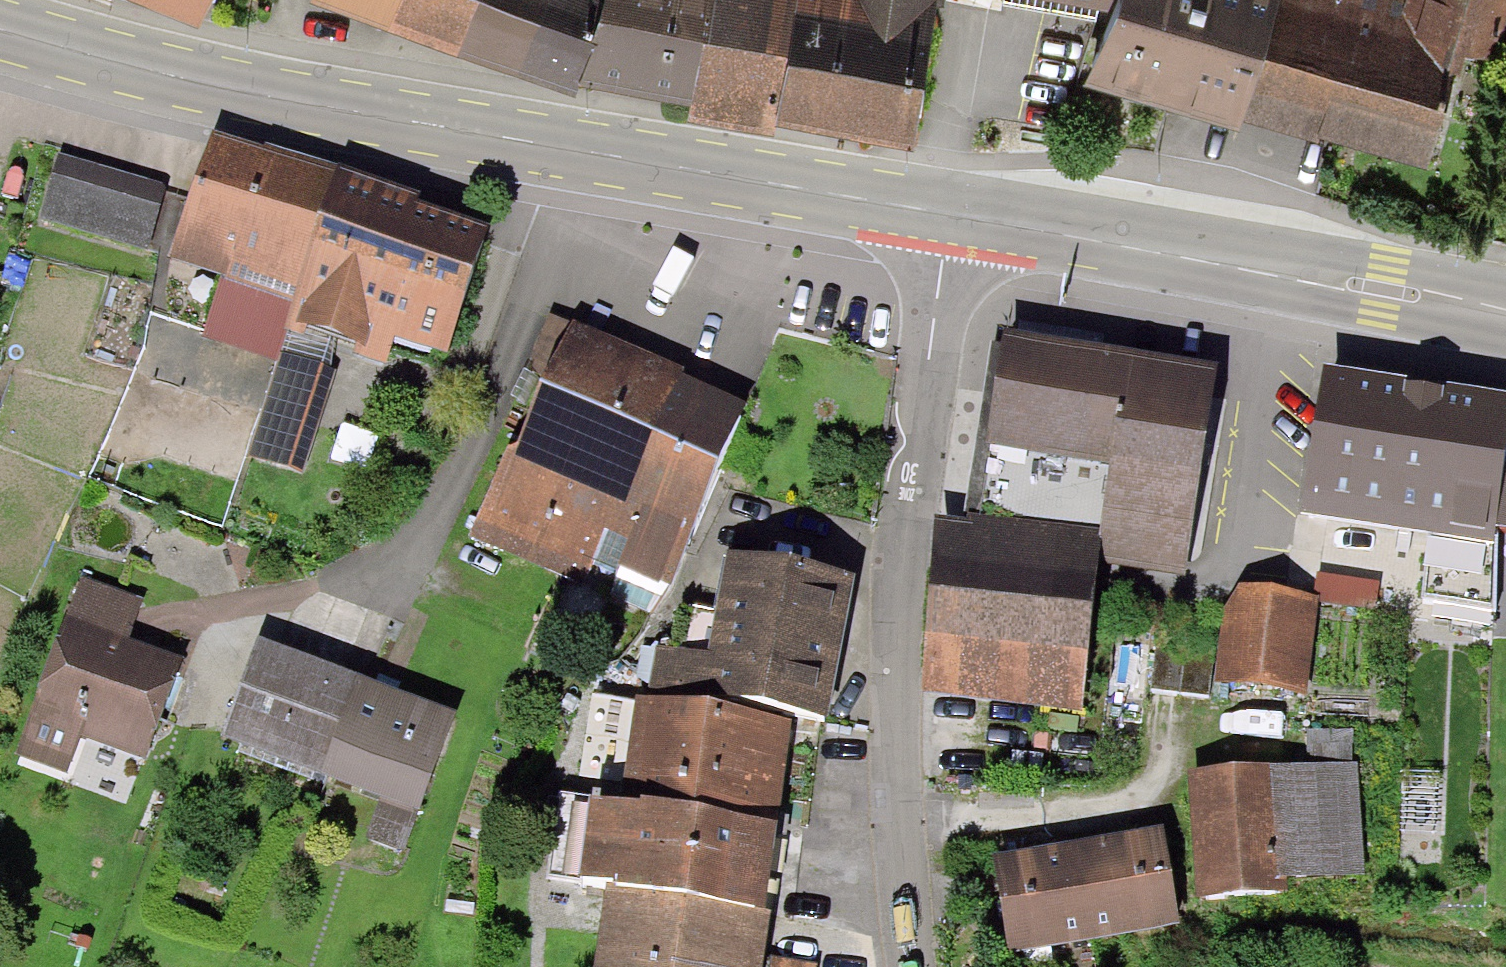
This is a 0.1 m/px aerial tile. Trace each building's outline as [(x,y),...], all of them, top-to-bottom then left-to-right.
[(457,45),(476,0),(341,0),(457,45)] [(580,68),(598,0),(476,0),(457,45),(523,65),(576,85),(580,68)] [(689,88),(700,0),(598,0),(580,68),(636,81),(689,88)] [(790,0),(700,0),(689,88),(686,112),(774,124),(777,99),(790,0)] [(777,99),(907,122),(926,0),(790,0),(777,99)] [(1097,70),(1180,92),(1237,107),(1264,0),(1114,0),(1097,70)] [(1237,107),(1328,130),(1419,154),(1456,12),(1409,0),(1264,0),(1237,107)] [(1456,12),(1486,21),(1492,0),(1409,0),(1456,12)] [(181,231),(172,263),(279,293),(308,190),(313,172),(206,142),(181,231)] [(59,160),(42,221),(136,247),(154,186),(59,160)] [(422,222),(308,190),(279,293),(274,309),(381,339),(386,323),(448,341),(477,237),(422,222)] [(1001,330),(980,452),(1112,474),(1097,560),(1188,576),(1223,367),(1001,330)] [(557,351),(484,537),(573,571),(581,549),(659,579),(723,416),(685,401),(557,351)] [(279,354),(252,443),(297,457),(324,368),(279,354)] [(1307,510),(1396,521),(1501,535),(1505,496),(1505,397),(1325,374),(1307,510)] [(1501,535),(1396,521),(1388,590),(1492,603),(1501,535)] [(942,552),(918,686),(1078,715),(1102,581),(942,552)] [(643,647),(636,702),(781,721),(816,726),(829,632),(837,569),(722,553),(709,655),(643,647)] [(1327,604),(1383,611),(1387,583),(1331,576),(1327,604)] [(77,584),(17,762),(64,778),(80,732),(137,751),(168,657),(130,644),(111,638),(124,600),(77,584)] [(1240,598),(1233,682),(1308,689),(1316,605),(1240,598)] [(259,640),(224,735),(313,768),(348,672),(337,668),(259,640)] [(1161,695),(1221,694),(1220,641),(1159,643),(1161,695)] [(386,686),(348,672),(313,768),(378,791),(404,801),(439,705),(386,686)] [(636,702),(621,808),(767,827),(781,721),(636,702)] [(1296,739),(1299,771),(1342,767),(1339,735),(1296,739)] [(1194,780),(1205,901),(1267,896),(1265,870),(1351,862),(1342,767),(1299,771),(1194,780)] [(404,801),(378,791),(363,832),(390,842),(404,801)] [(612,898),(755,917),(767,827),(621,808),(585,803),(573,893),(612,898)] [(990,870),(1005,953),(1169,924),(1154,841),(1094,852),(1067,856),(990,870)] [(603,966),(748,966),(751,951),(755,917),(612,898),(603,966)]
